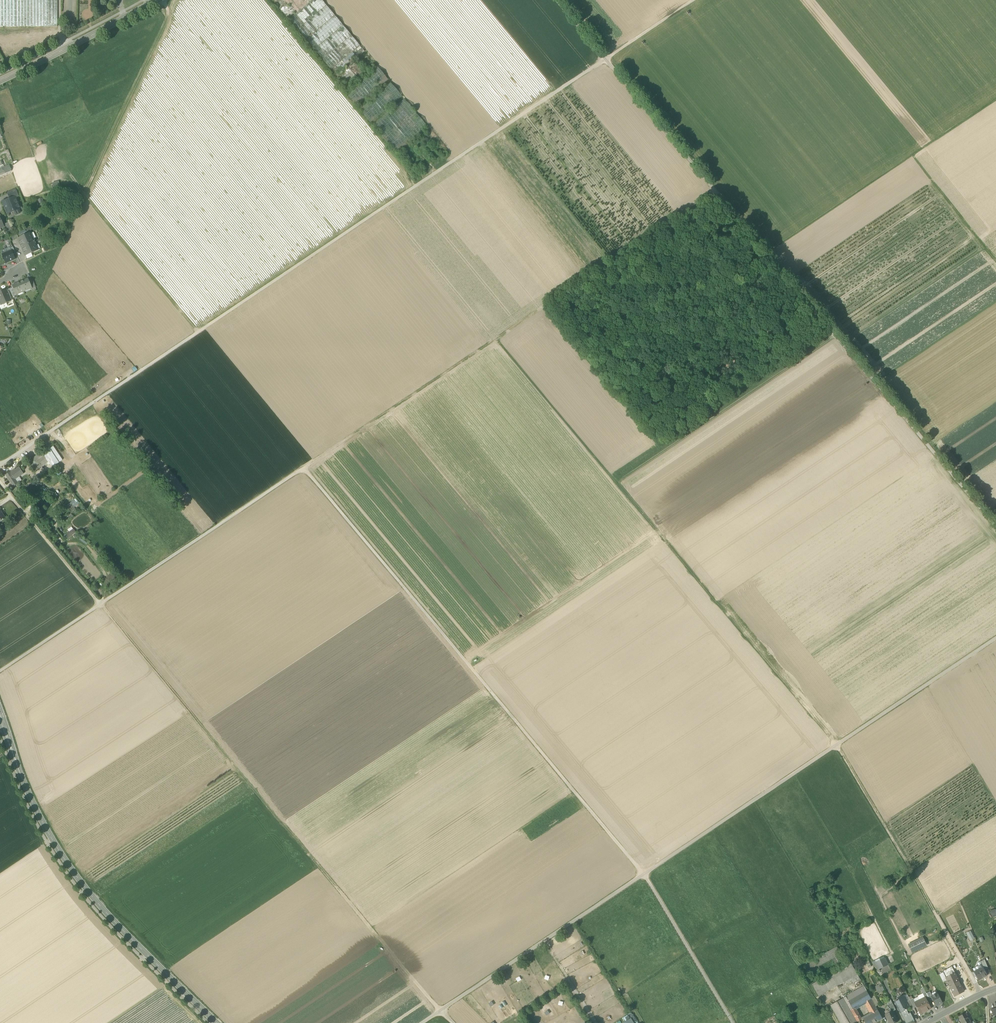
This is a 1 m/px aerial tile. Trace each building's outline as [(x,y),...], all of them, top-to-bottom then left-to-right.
[(57,26),(57,0),(0,0),(0,27),(57,26)] [(340,73),(347,66),(354,61),(365,52),(322,0),(284,0),(296,14),(289,19),(331,70),(335,67),(340,73)] [(347,66),(358,79),(360,77),(364,73),(354,61),(347,66)] [(372,126),(396,154),(428,127),(404,99),(390,111),(388,109),(402,96),(390,82),(376,94),(374,92),(389,80),(377,66),(361,79),(360,77),(358,79),(356,80),(358,82),(345,93),(357,107),(370,96),(372,98),(359,109),(370,123),(383,112),(385,115),(372,126)] [(12,171),(9,165),(4,167),(0,168),(0,176),(12,171)] [(7,192),(10,199),(14,198),(15,198),(16,197),(15,196),(18,195),(15,189),(7,192)] [(2,201),(8,214),(14,211),(19,209),(20,208),(18,203),(17,204),(14,198),(10,199),(7,201),(6,199),(2,201)] [(23,249),(25,255),(26,255),(31,253),(38,250),(38,249),(36,245),(34,245),(33,242),(35,242),(34,241),(33,242),(32,239),(33,238),(31,233),(18,238),(20,244),(20,245),(22,250),(23,249)] [(2,255),(6,263),(15,259),(13,255),(11,251),(3,255),(2,254),(2,255)] [(28,279),(20,282),(23,290),(31,287),(29,281),(28,279)] [(16,293),(23,290),(20,282),(12,285),(13,287),(16,294),(16,293)] [(1,304),(11,300),(7,290),(0,293),(0,302),(1,304)] [(50,449),(54,456),(58,454),(53,447),(50,449)] [(52,467),(59,462),(54,456),(50,449),(49,448),(42,452),(47,458),(46,458),(48,462),(52,467)] [(30,465),(32,468),(46,458),(47,458),(42,452),(27,462),(29,464),(28,465),(29,466),(30,465)] [(42,466),(48,462),(46,458),(32,468),(34,471),(41,466),(42,466)] [(5,475),(13,487),(18,484),(15,479),(23,474),(19,467),(11,473),(10,472),(5,475)] [(24,493),(18,484),(13,487),(20,496),(24,493)] [(66,506),(70,510),(79,502),(75,498),(66,506)] [(66,539),(76,532),(73,528),(64,535),(66,539)] [(966,933),(970,941),(975,939),(970,930),(966,933)] [(922,938),(909,945),(912,952),(926,945),(922,938)] [(816,959),(819,966),(832,958),(836,964),(845,959),(841,953),(837,947),(816,959)] [(876,963),(885,959),(884,956),(872,961),(873,964),(874,964),(876,963)] [(885,959),(876,963),(879,969),(888,965),(885,959)] [(982,964),(986,970),(989,969),(985,959),(980,962),(982,964)] [(814,975),(817,974),(819,971),(819,968),(819,966),(818,963),(815,961),(813,961),(810,961),(807,962),(806,965),(805,968),(805,970),(807,973),(808,975),(811,975),(814,975)] [(813,986),(819,996),(851,977),(854,982),(860,979),(850,962),(838,969),(840,973),(825,982),(824,980),(813,986)] [(973,970),(974,972),(982,967),(984,971),(986,970),(982,964),(973,970)] [(943,973),(946,978),(955,973),(952,967),(943,971),(943,973)] [(974,972),(979,980),(984,977),(983,976),(986,974),(984,971),(982,967),(974,972)] [(812,984),(813,986),(824,980),(825,982),(840,973),(838,969),(812,984)] [(959,981),(955,973),(946,978),(946,979),(950,986),(959,981)] [(950,986),(955,996),(964,992),(959,982),(959,981),(950,986)] [(874,986),(877,991),(885,988),(882,982),(874,986)] [(855,1008),(864,1002),(868,1009),(871,1014),(878,1010),(871,998),(864,986),(831,1005),(841,1022),(856,1022),(857,1022),(860,1020),(858,1017),(859,1016),(855,1008)] [(933,1000),(936,1006),(943,1003),(938,993),(931,996),(933,1000)] [(877,1007),(878,1009),(883,1006),(876,994),(871,997),(877,1007)] [(895,1002),(900,1012),(905,1010),(904,1008),(905,1007),(906,1009),(909,1007),(910,1007),(907,1001),(904,995),(898,998),(899,1000),(895,1002)] [(925,997),(920,1000),(926,1012),(928,1010),(931,1009),(927,1001),(925,997)] [(924,1013),(926,1012),(920,1000),(915,1002),(917,1006),(921,1014),(923,1012),(924,1013)] [(890,1009),(891,1012),(893,1011),(896,1010),(893,1003),(887,1006),(889,1009),(890,1009)] [(906,1009),(905,1007),(904,1008),(905,1010),(900,1012),(906,1022),(908,1022),(914,1020),(911,1012),(908,1014),(906,1009)] [(866,1022),(874,1022),(883,1018),(878,1010),(871,1014),(863,1019),(866,1022)] [(889,1022),(896,1022),(898,1022),(893,1011),(891,1012),(885,1015),(889,1022)] [(966,1013),(958,1017),(962,1022),(971,1022),(966,1013)]
